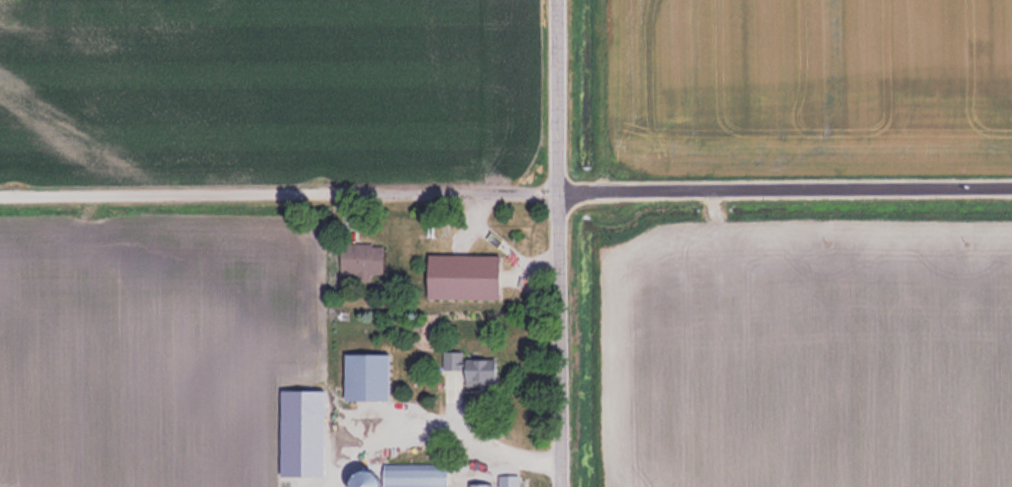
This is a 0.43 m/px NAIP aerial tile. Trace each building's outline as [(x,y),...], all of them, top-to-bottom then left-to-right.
[(382,243),(338,243),(338,276),(355,276),(355,281),(371,281),(371,275),(382,275),(382,243)] [(497,299),(498,255),(424,254),(424,298),(497,299)] [(495,357),(463,357),(463,351),(442,351),(441,370),(461,370),(461,387),(495,388),(495,357)] [(340,353),(341,400),(388,400),(388,353),(340,353)] [(442,465),(380,465),(380,486),(442,486),(442,465)] [(516,474),(497,474),(497,486),(516,486),(516,474)]
